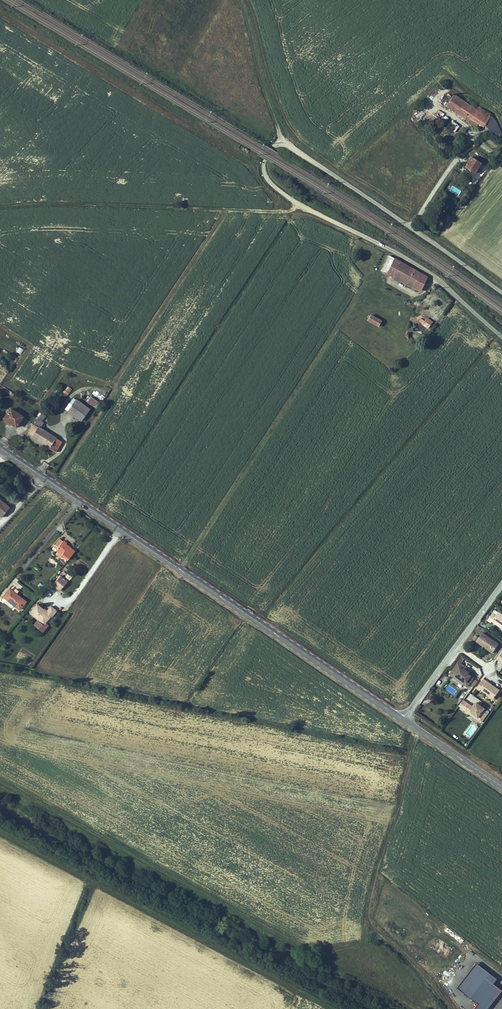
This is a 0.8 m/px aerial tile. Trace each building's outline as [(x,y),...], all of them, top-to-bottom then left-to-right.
[(457,114),(467,100),(456,93),(446,106),(457,114)] [(483,128),(492,116),(484,110),(486,108),(481,105),(478,108),(467,100),(457,114),(466,120),(468,118),(483,128)] [(456,133),(460,126),(450,121),(446,128),(456,133)] [(481,163),(473,156),(465,166),(478,176),(483,170),(479,167),(481,163)] [(383,273),(389,277),(398,261),(391,257),(383,273)] [(424,279),(407,266),(398,261),(389,277),(396,280),(398,275),(408,281),(406,285),(417,291),(424,279)] [(396,280),(406,285),(408,281),(398,275),(396,280)] [(374,327),(378,322),(368,315),(364,321),(374,327)] [(425,330),(431,323),(424,317),(418,324),(425,330)] [(384,333),(388,327),(378,322),(374,327),(384,333)] [(63,392),(67,396),(72,390),(67,386),(63,392)] [(90,397),(86,403),(93,408),(97,402),(90,397)] [(78,422),(88,409),(75,400),(66,413),(78,422)] [(13,429),(19,419),(7,411),(1,421),(13,429)] [(44,417),(40,414),(26,436),(48,450),(55,438),(40,428),(43,424),(41,422),(44,417)] [(62,442),(55,438),(48,450),(55,454),(62,442)] [(61,556),(67,560),(74,551),(69,547),(68,548),(60,543),(57,547),(53,544),(48,550),(52,552),(54,551),(57,553),(61,556)] [(69,579),(61,573),(54,583),(62,588),(69,579)] [(20,609),(26,601),(9,589),(3,597),(20,609)] [(48,609),(39,602),(32,611),(40,618),(41,617),(47,621),(52,613),(53,614),(58,608),(52,603),(48,609)] [(499,612),(496,615),(493,613),(487,620),(491,623),(492,621),(501,629),(501,614),(499,612)] [(491,652),(497,643),(481,632),(475,640),(491,652)] [(463,688),(470,679),(464,675),(467,672),(456,663),(447,675),(451,679),(451,677),(460,684),(459,685),(463,688)] [(485,695),(491,699),(496,691),(492,689),(491,690),(488,688),(490,687),(483,682),(482,684),(479,681),(473,689),(476,691),(478,690),(485,695)] [(450,699),(457,691),(446,682),(443,686),(440,683),(434,690),(438,693),(439,691),(450,699)] [(462,710),(466,704),(461,700),(456,706),(462,710)] [(482,716),(486,711),(475,704),(472,708),(466,704),(462,710),(468,714),(469,713),(477,718),(477,721),(480,723),(484,717),(482,716)] [(476,964),(457,989),(478,1005),(475,1008),(486,1008),(500,991),(492,985),(496,980),(476,964)] [(443,983),(450,976),(447,973),(440,980),(443,983)]
